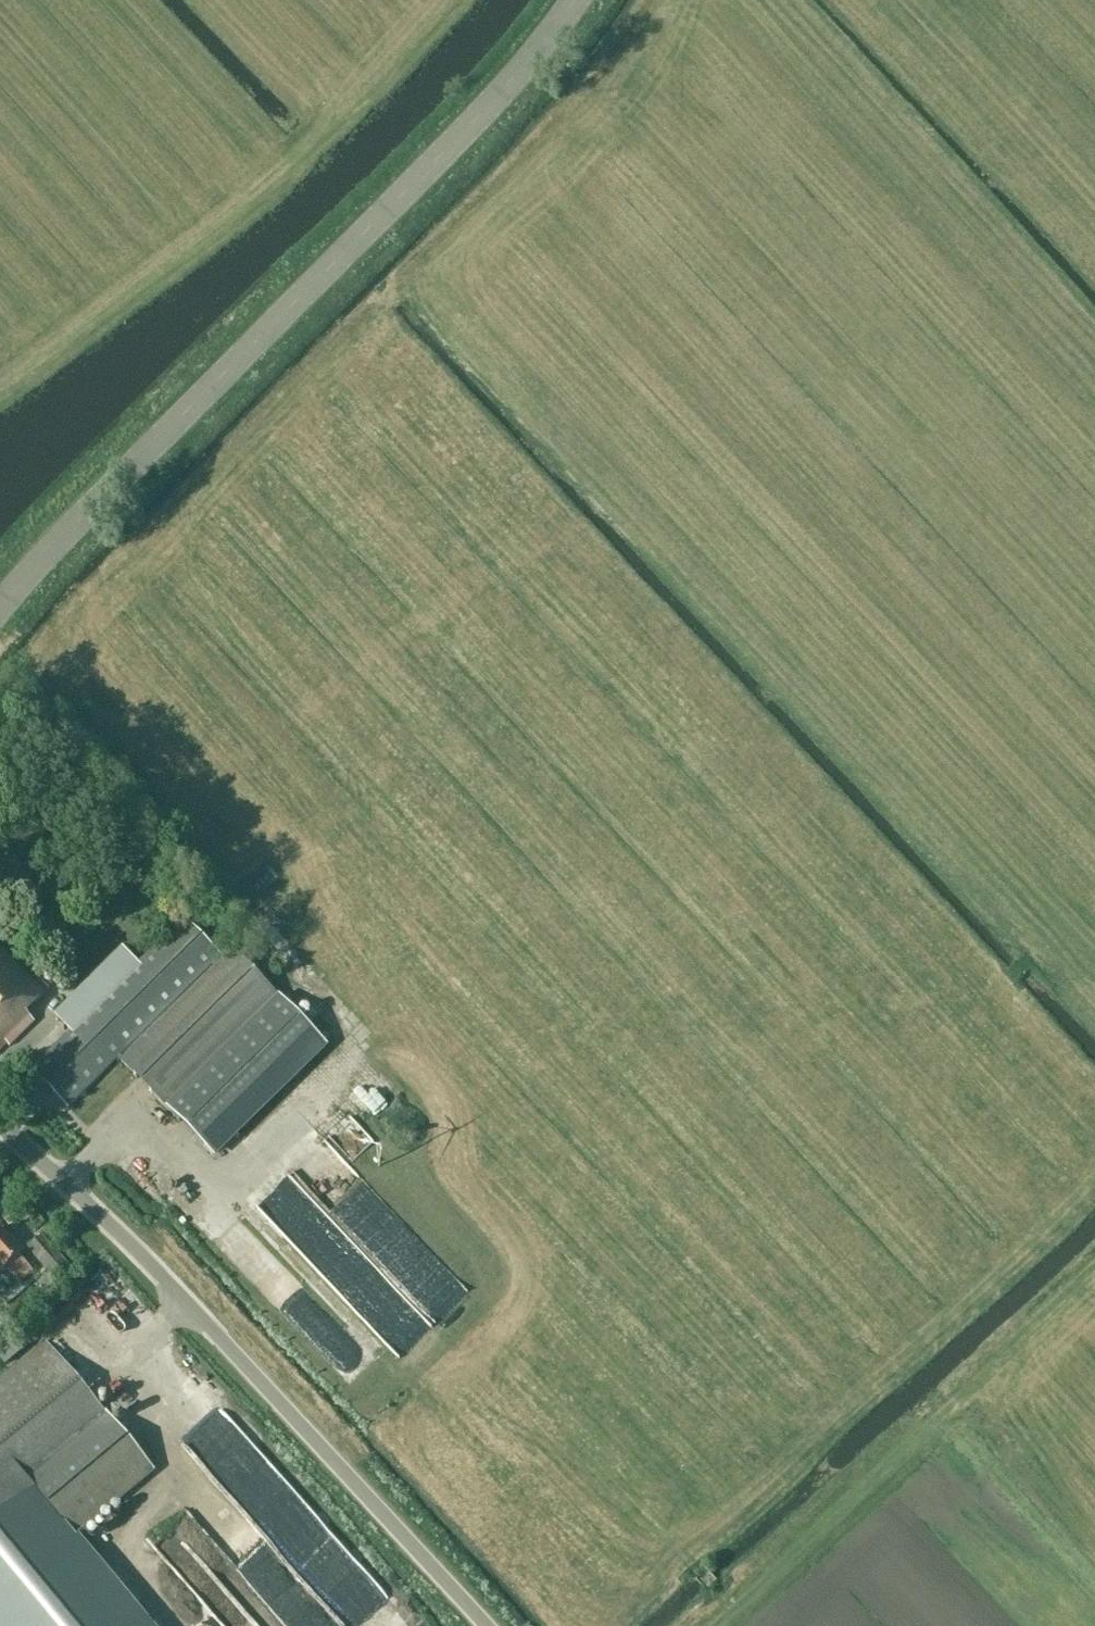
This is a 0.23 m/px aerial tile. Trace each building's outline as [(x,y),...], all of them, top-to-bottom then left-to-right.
[(221,957),(184,920),(139,964),(123,948),(55,1015),(71,1032),(32,1070),(68,1107),(118,1058),(213,1154),(324,1044),(233,950),(230,947),(221,957)] [(45,994),(44,994),(49,989),(36,976),(31,981),(0,950),(0,1050),(7,1043),(9,1046),(34,1022),(26,1014),(45,994)] [(343,1260),(350,1253),(270,1172),(250,1192),(309,1251),(322,1239),(343,1260)] [(20,1284),(33,1273),(27,1265),(20,1258),(24,1254),(11,1240),(10,1241),(0,1230),(0,1269),(3,1273),(7,1269),(14,1277),(20,1284)] [(42,1236),(27,1250),(57,1282),(72,1269),(42,1236)] [(426,1329),(360,1258),(334,1283),(400,1353),(426,1329)] [(321,1305),(301,1326),(357,1377),(377,1356),(321,1305)] [(73,1536),(154,1469),(46,1340),(0,1378),(0,1625),(148,1625),(73,1536)] [(92,1531),(114,1554),(146,1524),(124,1500),(92,1531)]
